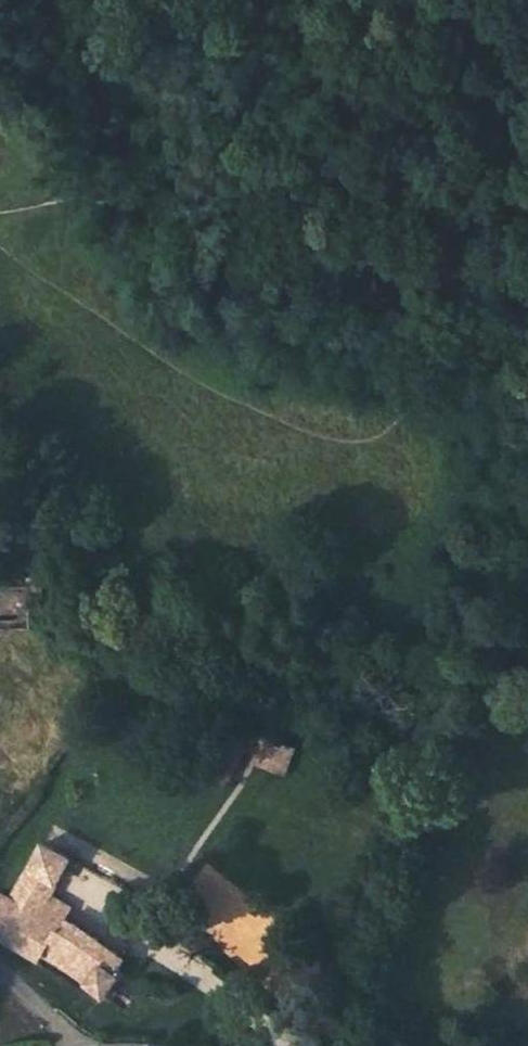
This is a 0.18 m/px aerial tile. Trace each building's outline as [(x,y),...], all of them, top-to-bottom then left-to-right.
[(243,745),(223,734),(203,769),(223,780),(243,745)] [(290,747),(264,737),(255,759),(266,764),(281,770),(290,747)] [(123,959),(44,903),(70,858),(42,841),(9,898),(0,893),(0,938),(35,958),(41,949),(110,1000),(116,991),(110,987),(115,980),(121,983),(127,974),(118,967),(123,959)]
